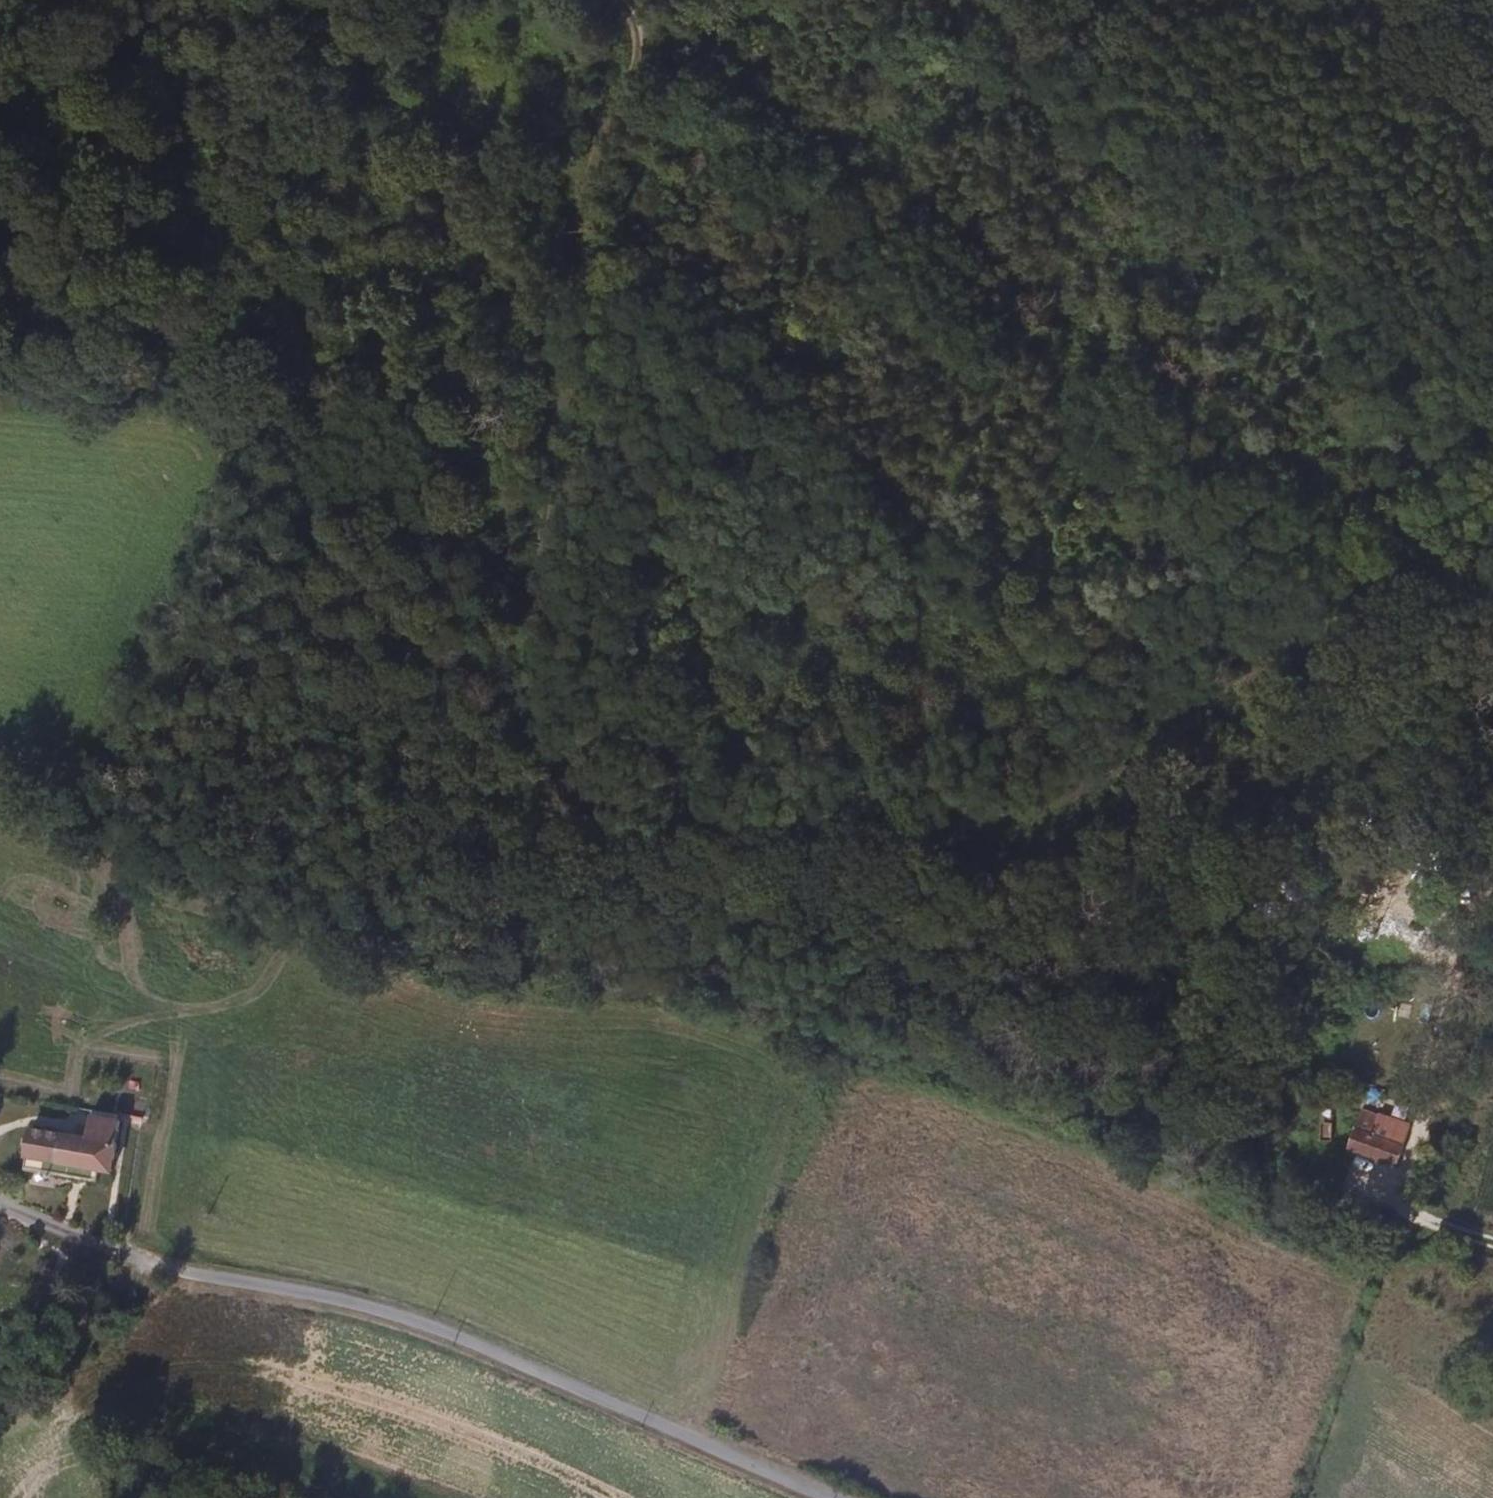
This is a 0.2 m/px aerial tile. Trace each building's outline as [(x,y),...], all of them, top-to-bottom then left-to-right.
[(1409,1119),(1377,1107),(1381,1091),(1362,1083),(1348,1121),(1402,1141),(1409,1119)] [(96,1167),(114,1169),(121,1114),(87,1109),(82,1142),(28,1134),(23,1172),(91,1182),(96,1167)]
